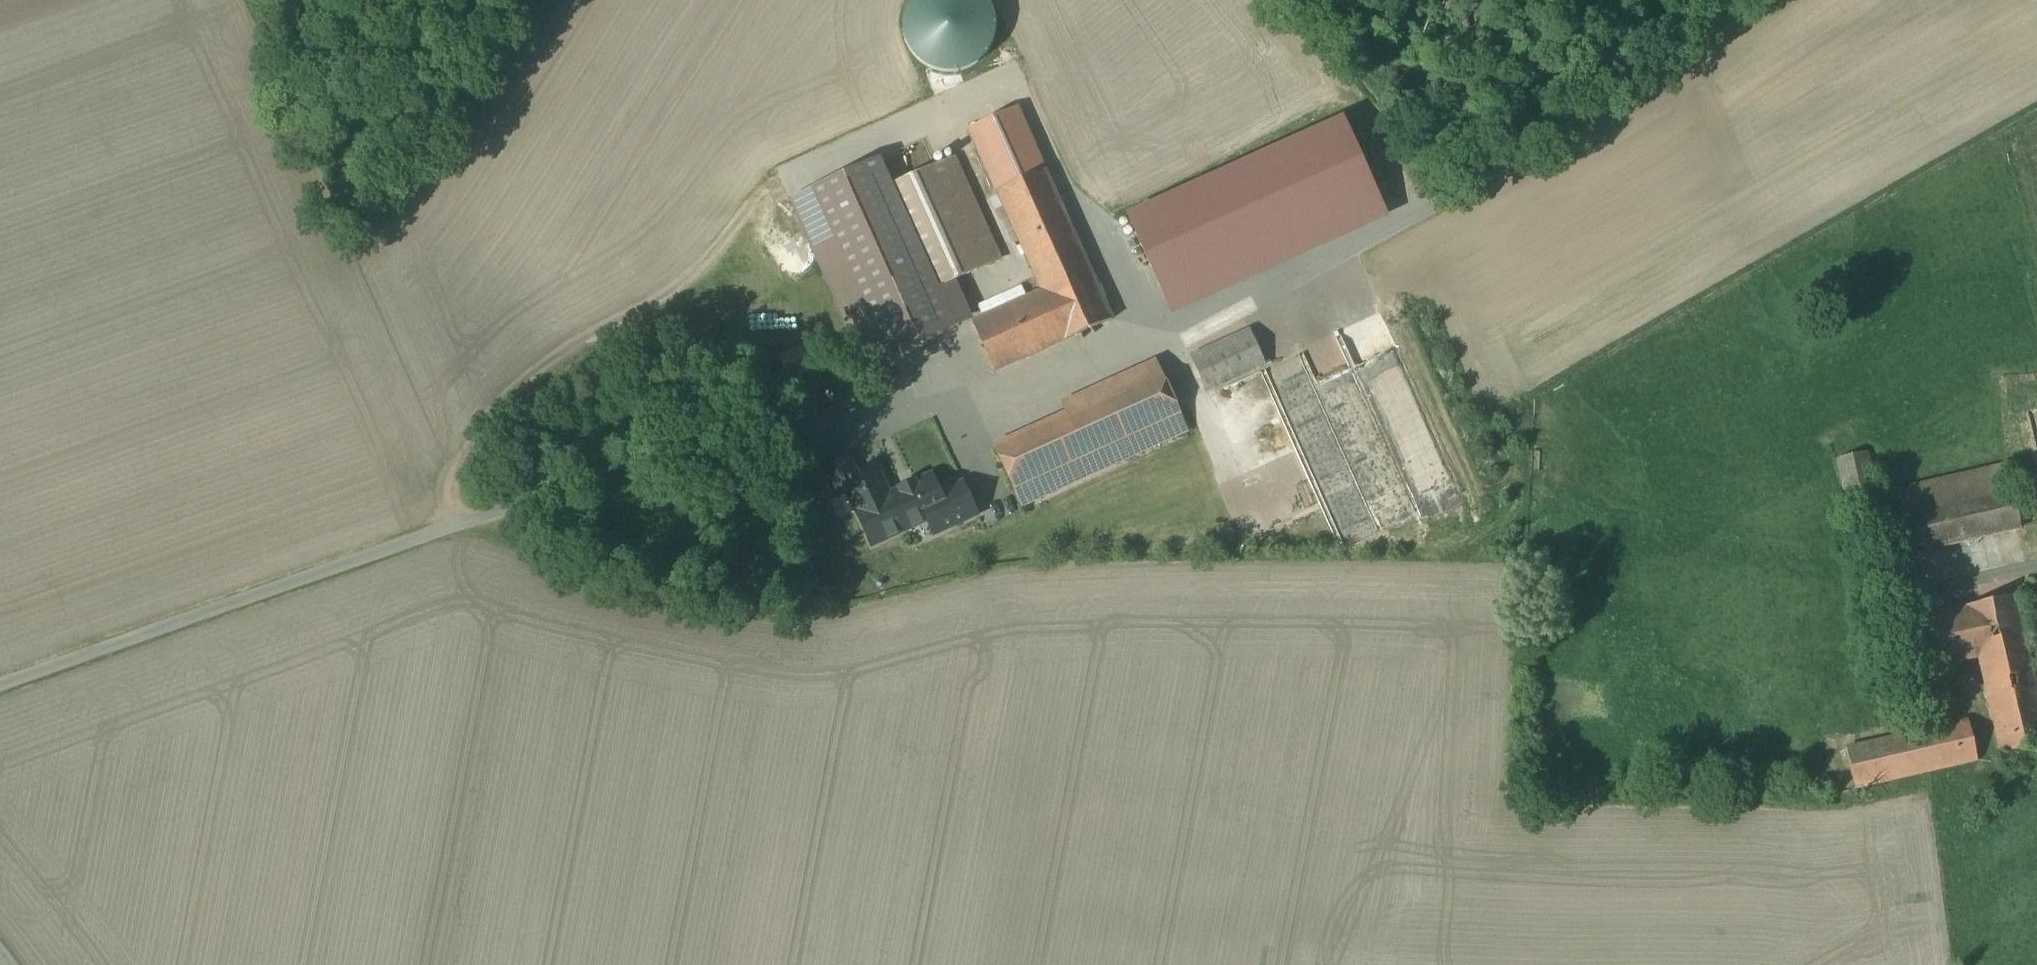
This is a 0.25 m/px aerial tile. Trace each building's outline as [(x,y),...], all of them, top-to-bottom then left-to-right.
[(968,67),(979,60),(986,50),(990,38),(991,26),(988,14),(981,3),(977,0),(924,0),(921,2),(913,14),(910,28),(911,42),(918,54),(928,64),(941,70),(955,71),(968,67)] [(1116,303),(1021,92),(970,115),(1041,272),(968,304),(993,358),(1076,321),(1116,303)] [(1157,312),(1382,228),(1342,123),(1118,208),(1157,312)] [(1005,242),(959,142),(893,172),(939,272),(1005,242)] [(948,300),(876,146),(786,188),(859,342),(948,300)] [(1269,351),(1252,314),(1192,342),(1210,379),(1269,351)] [(1194,439),(1161,361),(985,436),(1018,514),(1194,439)] [(2024,518),(2009,449),(1898,474),(1913,543),(2024,518)] [(1839,487),(1872,485),(1869,452),(1837,455),(1839,487)] [(931,476),(915,484),(914,482),(900,488),(900,490),(889,496),(876,467),(843,482),(869,539),(869,534),(870,534),(870,540),(872,545),(898,533),(938,515),(944,529),(977,515),(963,484),(940,494),(931,476)] [(2036,742),(2036,644),(2033,629),(2022,575),(1928,594),(1942,663),(1984,654),(2005,749),(2036,742)] [(1982,758),(1971,704),(1849,728),(1860,782),(1982,758)]
